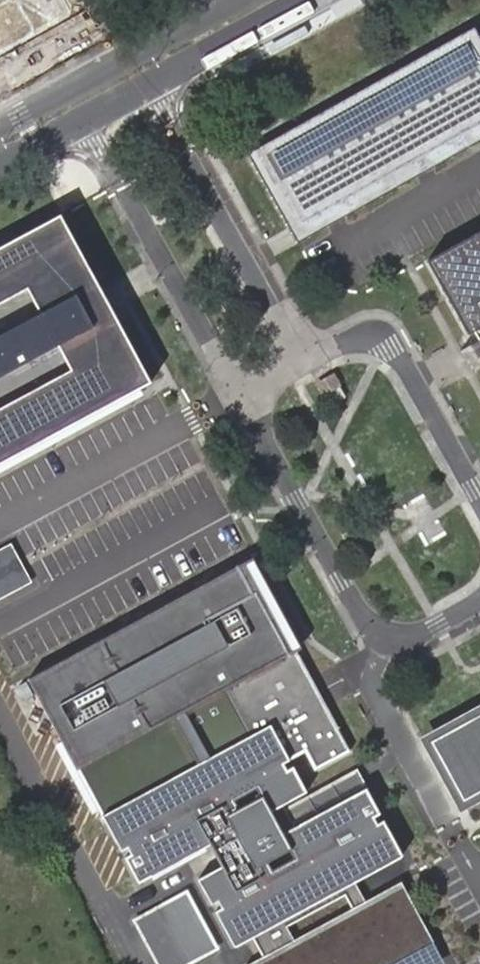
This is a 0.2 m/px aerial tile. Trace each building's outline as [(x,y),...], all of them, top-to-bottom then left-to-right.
[(79,14),(71,0),(0,0),(0,58),(79,14)] [(247,155),(297,244),(479,141),(479,40),(473,28),(247,155)] [(0,257),(0,470),(159,386),(156,380),(118,311),(100,320),(92,307),(85,295),(104,286),(98,274),(68,220),(0,257)] [(426,266),(467,338),(474,334),(479,343),(460,353),(468,366),(479,359),(479,236),(426,266)] [(333,376),(317,385),(322,394),(338,385),(333,376)] [(0,552),(0,602),(35,585),(13,545),(0,552)] [(42,676),(112,808),(278,722),(297,757),(307,752),(317,770),(354,751),(256,564),(42,676)] [(438,739),(471,800),(479,795),(479,716),(438,739)] [(294,767),(290,760),(297,757),(278,722),(112,808),(116,823),(129,846),(135,844),(139,851),(133,854),(146,879),(218,840),(231,863),(206,876),(220,901),(225,898),(229,904),(223,907),(242,942),(260,933),(271,954),(253,963),(254,963),(405,963),(443,944),(408,880),(373,899),(362,878),(409,853),(391,818),(384,821),(381,814),(387,811),(373,786),(302,824),(290,802),(313,789),(300,764),(294,767)] [(134,918),(158,963),(190,963),(219,949),(189,890),(134,918)] [(451,960),(443,944),(405,963),(444,963),(451,960)]
